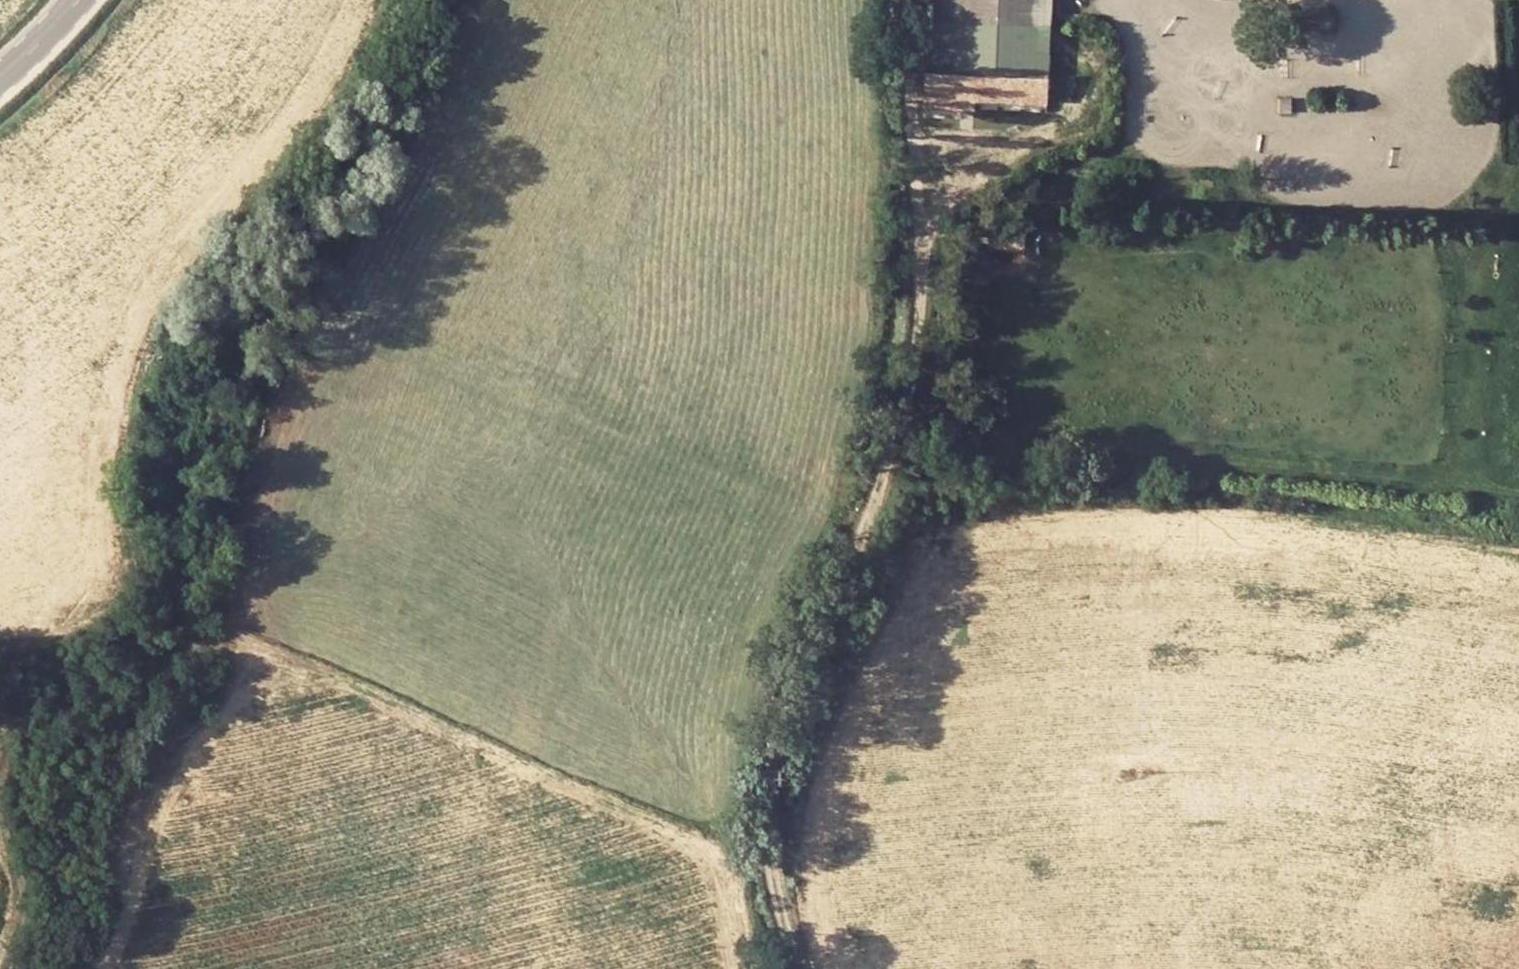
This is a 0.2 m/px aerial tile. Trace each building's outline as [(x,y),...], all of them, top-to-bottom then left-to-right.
[(924,71),(1043,76),(1044,28),(946,24),(947,0),(926,0),(924,71)] [(1044,28),(1045,0),(947,0),(946,24),(1044,28)]
